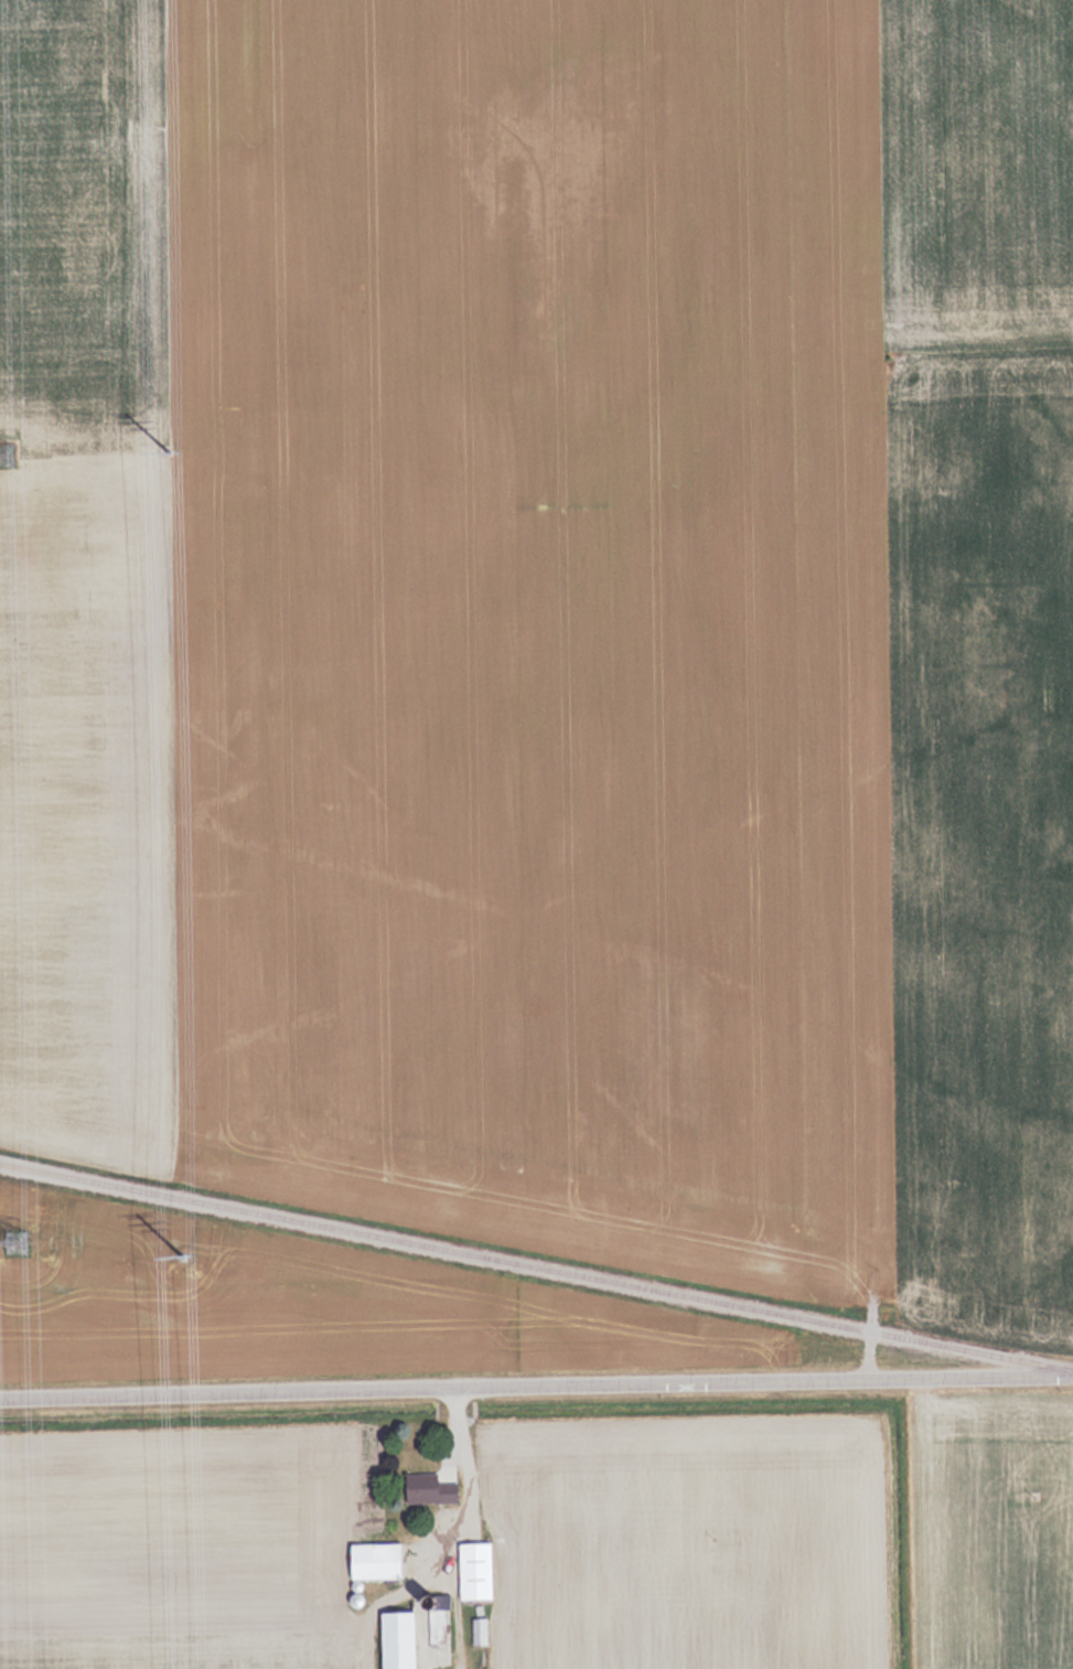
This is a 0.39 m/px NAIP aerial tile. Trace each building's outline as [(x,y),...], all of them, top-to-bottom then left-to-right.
[(438,1482),(438,1473),(402,1473),(402,1503),(456,1502),(456,1481),(438,1482)] [(489,1599),(489,1542),(457,1542),(457,1599),(489,1599)] [(402,1543),(345,1545),(346,1580),(403,1579),(402,1543)] [(378,1668),(413,1668),(412,1612),(377,1612),(378,1668)] [(431,1641),(436,1640),(435,1635),(443,1634),(442,1618),(429,1619),(431,1641)]
